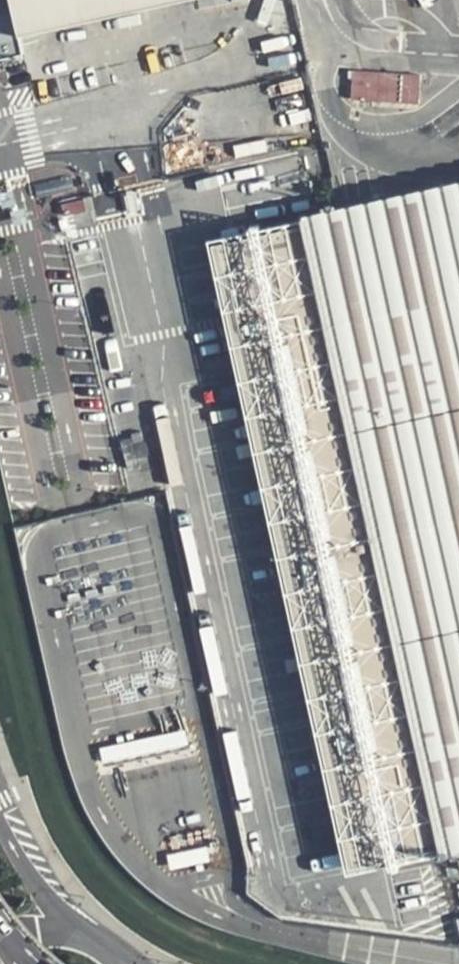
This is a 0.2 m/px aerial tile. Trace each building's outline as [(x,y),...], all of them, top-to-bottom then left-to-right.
[(16,0),(0,0),(0,55),(27,49),(23,30),(16,0)] [(23,30),(160,0),(16,0),(23,30)] [(305,212),(445,853),(458,850),(458,179),(341,205),(305,212)] [(445,853),(305,212),(212,233),(352,872),(445,853)]
